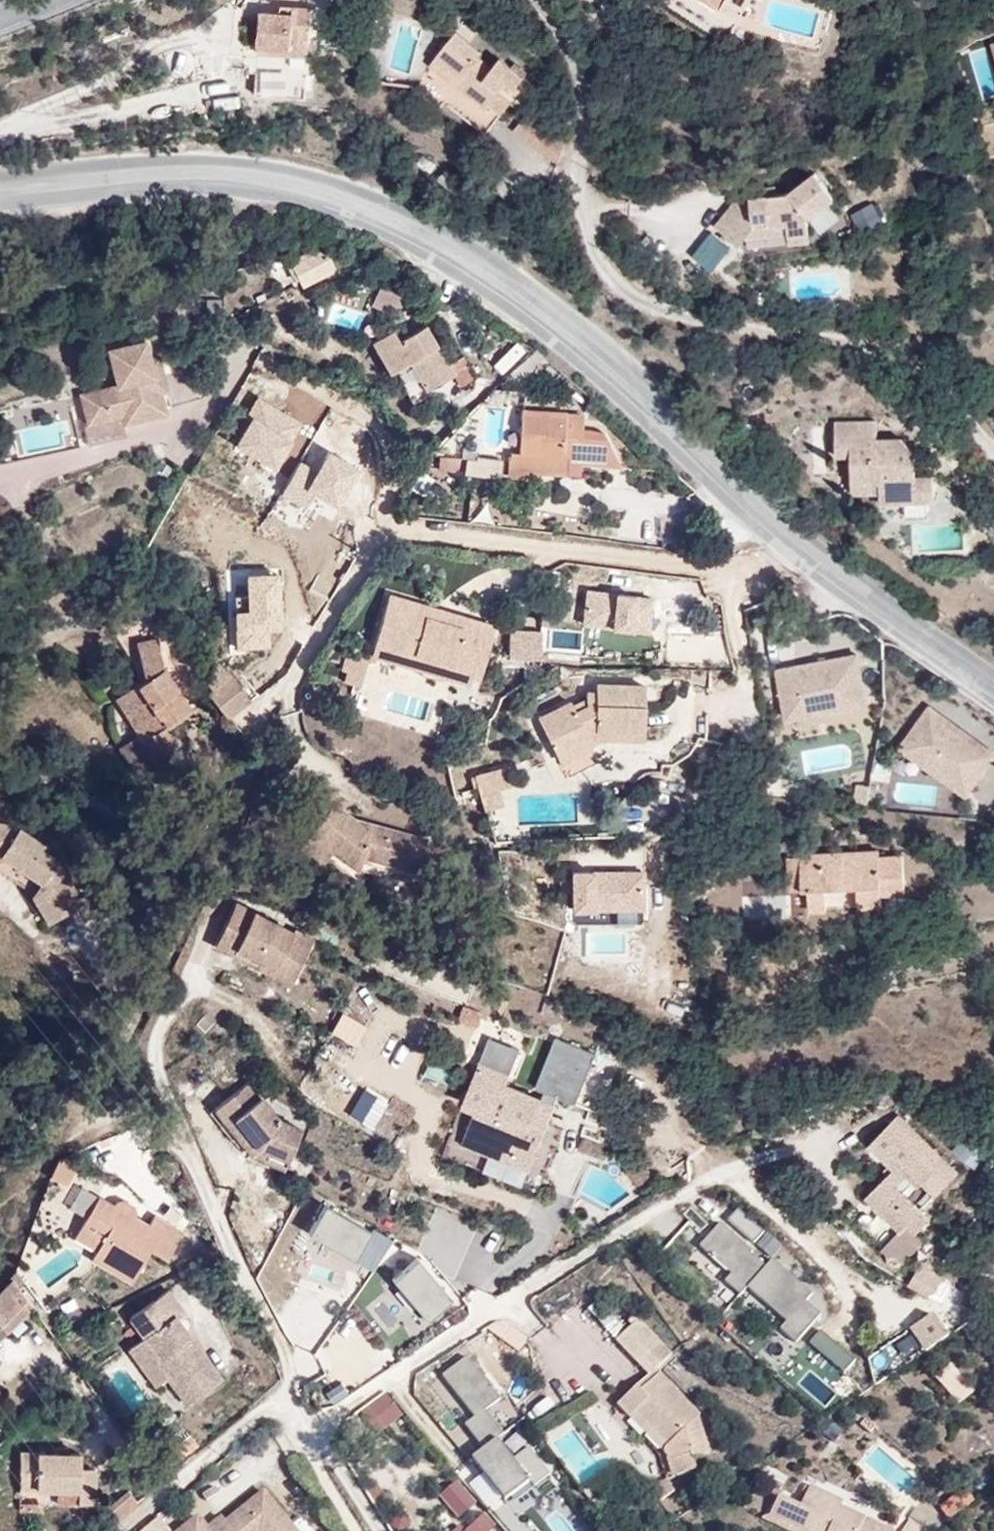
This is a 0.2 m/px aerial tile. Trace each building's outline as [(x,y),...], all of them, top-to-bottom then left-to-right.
[(318,59),(317,7),(286,8),(285,18),(266,19),(268,53),(299,52),(298,60),(318,59)] [(458,23),(439,51),(454,63),(459,57),(469,65),(462,75),(498,98),(501,91),(514,99),(521,87),(531,93),(545,70),(504,44),(493,60),(481,52),(488,41),(458,23)] [(317,102),(317,72),(268,72),(266,102),(317,102)] [(781,206),(781,216),(781,225),(804,225),(804,199),(831,177),(811,153),(787,172),(764,172),(748,173),(748,207),(781,206)] [(743,215),(781,216),(781,206),(748,207),(748,173),(764,172),(765,167),(744,168),(713,199),(736,222),(743,215)] [(689,257),(709,276),(731,253),(711,234),(689,257)] [(303,253),(316,273),(365,249),(360,243),(325,241),(307,249),(303,253)] [(425,348),(441,376),(454,368),(455,369),(470,360),(469,358),(481,350),(476,342),(464,349),(440,311),(413,326),(407,316),(387,328),(406,359),(412,355),(425,348)] [(512,345),(491,366),(500,375),(521,354),(512,345)] [(418,364),(429,389),(444,381),(441,376),(425,348),(412,355),(417,365),(418,364)] [(470,360),(476,371),(491,363),(483,349),(481,350),(469,358),(470,360)] [(173,432),(169,411),(164,402),(175,399),(170,374),(159,375),(156,358),(119,366),(125,401),(87,409),(95,437),(129,432),(130,440),(173,432)] [(396,376),(409,402),(423,395),(410,368),(396,376)] [(537,435),(598,438),(598,445),(599,445),(640,447),(622,411),(601,410),(600,397),(582,397),(583,395),(539,393),(537,435)] [(164,402),(169,411),(176,409),(175,399),(164,402)] [(844,449),(844,474),(870,474),(871,487),(871,493),(924,493),(923,466),(906,466),(906,445),(899,443),(892,431),(869,430),(869,413),(827,412),(826,447),(844,449)] [(540,452),(599,455),(599,445),(598,445),(598,438),(537,435),(528,435),(528,438),(527,438),(526,444),(528,444),(527,457),(540,458),(540,452)] [(456,454),(482,456),(483,441),(456,440),(456,454)] [(496,463),(463,460),(461,477),(494,480),(496,463)] [(870,474),(844,474),(844,487),(871,487),(870,474)] [(437,631),(467,640),(465,648),(491,655),(499,657),(515,606),(485,597),(482,607),(447,597),(450,586),(409,575),(394,626),(435,639),(437,631)] [(647,631),(655,591),(587,578),(579,619),(647,631)] [(561,611),(533,609),(528,622),(528,639),(559,641),(561,611)] [(391,634),(489,662),(491,655),(465,648),(467,640),(437,631),(435,639),(394,626),(391,634)] [(722,627),(666,628),(667,660),(723,660),(722,627)] [(364,644),(363,649),(368,651),(365,661),(380,665),(388,638),(374,634),(372,637),(370,646),(364,644)] [(367,635),(364,644),(370,646),(372,637),(367,635)] [(883,701),(874,648),(775,664),(784,717),(883,701)] [(346,653),(341,677),(361,681),(366,657),(346,653)] [(176,687),(178,657),(156,657),(154,695),(126,715),(166,776),(193,758),(177,735),(197,720),(176,687)] [(626,709),(666,710),(666,709),(667,664),(620,664),(620,675),(609,674),(609,689),(598,694),(593,683),(560,700),(580,739),(613,723),(610,717),(626,709)] [(256,708),(239,685),(217,706),(232,728),(256,708)] [(993,758),(993,746),(928,700),(897,744),(969,794),(993,758)] [(626,719),(666,720),(666,710),(626,709),(610,717),(613,723),(611,724),(612,726),(626,719)] [(503,790),(521,786),(516,769),(530,764),(526,747),(494,756),(503,790)] [(353,771),(333,756),(318,779),(326,787),(318,799),(307,819),(327,834),(339,817),(423,842),(430,812),(362,794),(349,782),(353,771)] [(75,926),(93,916),(68,874),(46,860),(49,857),(22,839),(0,839),(0,870),(9,871),(52,898),(62,913),(66,910),(75,926)] [(879,842),(787,846),(788,880),(807,879),(807,900),(825,899),(824,879),(856,878),(857,899),(880,898),(880,886),(904,885),(903,849),(879,849),(879,842)] [(229,913),(248,924),(251,917),(268,882),(249,872),(229,913)] [(828,882),(828,905),(853,905),(852,881),(828,882)] [(251,917),(308,949),(327,913),(268,882),(251,917)] [(59,936),(75,926),(66,910),(62,913),(52,898),(41,907),(59,936)] [(251,917),(248,924),(304,956),(308,949),(251,917)] [(352,1045),(367,1023),(342,1007),(328,1029),(352,1045)] [(505,1058),(511,1041),(489,1033),(483,1051),(505,1058)] [(525,1123),(545,1130),(557,1103),(544,1097),(555,1074),(516,1057),(521,1045),(511,1041),(505,1058),(483,1051),(476,1075),(485,1080),(477,1103),(501,1111),(495,1128),(519,1137),(525,1123)] [(225,1075),(246,1102),(252,1097),(267,1113),(298,1124),(309,1098),(289,1089),(259,1050),(225,1075)] [(426,1056),(425,1080),(450,1081),(452,1058),(426,1056)] [(544,1097),(557,1103),(567,1079),(555,1074),(544,1097)] [(252,1097),(246,1102),(262,1124),(293,1136),(298,1124),(267,1113),(252,1097)] [(472,1118),(495,1128),(501,1111),(477,1103),(472,1118)] [(934,1182),(954,1162),(897,1105),(868,1135),(888,1160),(860,1189),(905,1230),(927,1211),(897,1176),(912,1161),(934,1182)] [(614,1133),(619,1119),(595,1110),(589,1123),(614,1133)] [(539,1145),(545,1130),(525,1123),(519,1137),(539,1145)] [(967,1129),(953,1147),(976,1165),(990,1148),(967,1129)] [(584,1135),(578,1148),(601,1159),(607,1146),(584,1135)] [(636,1184),(649,1176),(639,1160),(626,1167),(636,1184)] [(375,1268),(393,1233),(323,1198),(305,1232),(375,1268)] [(108,1217),(91,1246),(111,1256),(104,1269),(101,1278),(142,1301),(159,1272),(176,1280),(191,1254),(165,1238),(160,1245),(144,1236),(148,1228),(128,1215),(122,1224),(108,1217)] [(694,1247),(801,1335),(820,1311),(805,1298),(819,1281),(765,1236),(755,1248),(719,1218),(694,1247)] [(111,1256),(91,1246),(84,1259),(104,1269),(111,1256)] [(420,1313),(452,1295),(426,1249),(393,1268),(420,1313)] [(923,1257),(907,1278),(930,1295),(946,1275),(923,1257)] [(990,1257),(986,1280),(993,1282),(993,1258),(990,1257)] [(217,1267),(221,1280),(232,1275),(226,1262),(217,1267)] [(210,1286),(221,1280),(217,1267),(203,1272),(210,1286)] [(384,1330),(410,1308),(393,1287),(367,1309),(384,1330)] [(616,1331),(626,1322),(611,1307),(603,1314),(616,1331)] [(936,1308),(910,1322),(923,1347),(950,1333),(936,1308)] [(639,1311),(626,1322),(616,1331),(648,1366),(618,1395),(631,1408),(637,1403),(668,1437),(663,1442),(670,1451),(675,1470),(698,1463),(693,1452),(711,1443),(699,1401),(659,1360),(672,1346),(639,1311)] [(16,1314),(14,1312),(0,1325),(0,1327),(16,1314)] [(139,1337),(154,1358),(167,1378),(163,1383),(174,1399),(192,1427),(228,1402),(209,1372),(200,1377),(191,1365),(198,1360),(185,1338),(191,1334),(176,1312),(139,1337)] [(0,1327),(0,1339),(15,1356),(36,1338),(16,1314),(0,1327)] [(15,1356),(0,1339),(0,1369),(15,1356)] [(513,1426),(520,1421),(465,1352),(428,1381),(479,1445),(472,1450),(485,1466),(467,1481),(494,1514),(549,1470),(513,1426)] [(167,1378),(154,1358),(140,1367),(165,1405),(174,1399),(163,1383),(167,1378)] [(798,1384),(823,1402),(832,1391),(807,1372),(798,1384)] [(388,1389),(361,1409),(378,1432),(405,1412),(388,1389)] [(21,1484),(60,1485),(81,1487),(81,1501),(98,1502),(100,1464),(84,1463),(85,1449),(22,1445),(21,1484)] [(456,1472),(465,1482),(482,1469),(473,1458),(456,1472)] [(460,1516),(478,1499),(455,1476),(437,1493),(460,1516)] [(125,1484),(108,1498),(122,1513),(138,1500),(125,1484)] [(81,1487),(60,1485),(56,1502),(81,1501),(81,1487)] [(758,1519),(785,1530),(879,1530),(829,1509),(831,1504),(797,1489),(788,1509),(767,1499),(758,1519)] [(122,1513),(108,1498),(95,1508),(109,1524),(122,1513)] [(258,1530),(293,1530),(281,1515),(258,1530)] [(901,1530),(923,1530),(925,1525),(907,1517),(901,1530)]
